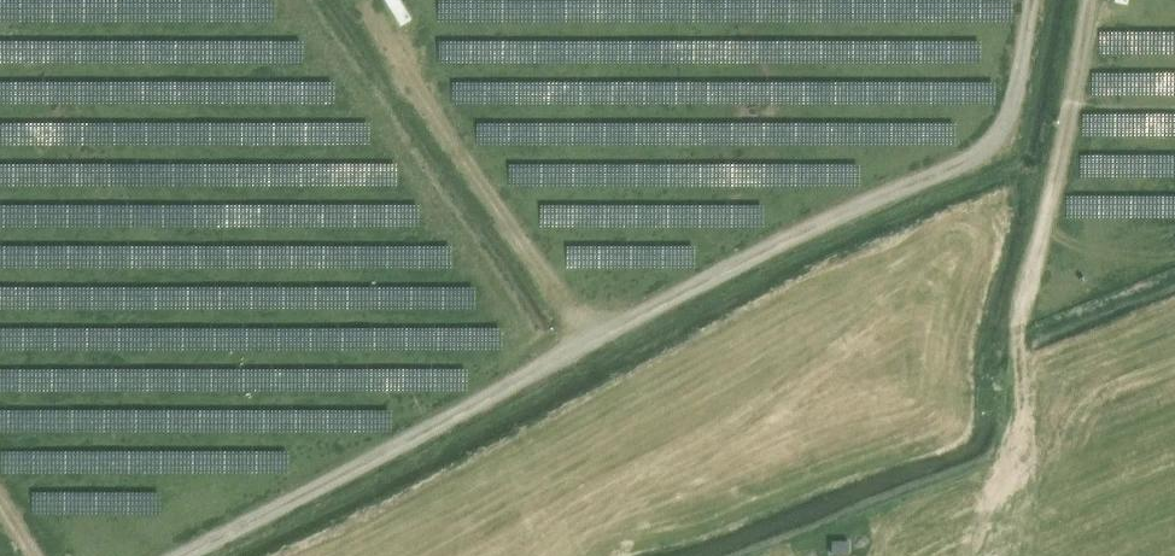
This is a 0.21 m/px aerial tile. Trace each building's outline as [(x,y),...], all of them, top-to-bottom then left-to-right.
[(411,18),(401,0),(386,0),(400,25),(411,18)]
